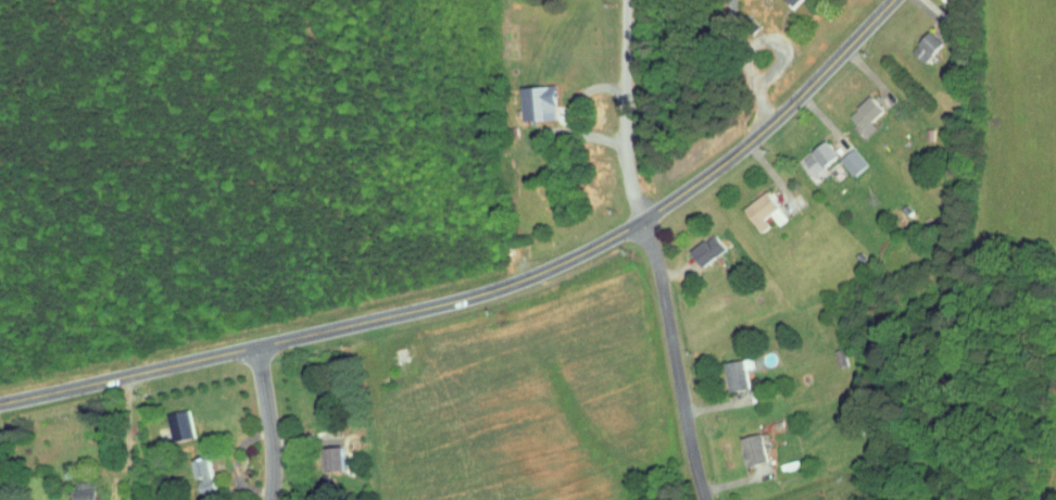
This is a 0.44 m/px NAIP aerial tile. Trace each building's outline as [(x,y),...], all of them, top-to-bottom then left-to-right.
[(905,46),(919,58),(938,34),(924,23),(905,46)] [(546,79),(513,80),(514,113),(547,112),(546,79)] [(860,130),(870,121),(865,116),(879,103),(865,88),(842,110),(860,130)] [(807,167),(833,152),(823,135),(797,151),(807,167)] [(859,159),(845,142),(831,154),(845,170),(859,159)] [(757,226),(767,219),(769,220),(779,213),(771,202),(774,199),(762,184),(738,202),(757,226)] [(683,245),(694,261),(719,243),(707,227),(683,245)] [(719,357),(724,385),(744,381),(740,363),(747,361),(745,351),(719,357)] [(162,435),(184,431),(180,404),(158,407),(162,435)] [(735,433),(744,460),(762,454),(753,427),(735,433)] [(321,466),(341,464),(337,440),(318,442),(321,466)] [(209,484),(203,451),(187,454),(193,487),(209,484)] [(70,499),(94,499),(90,473),(67,477),(70,499)]
